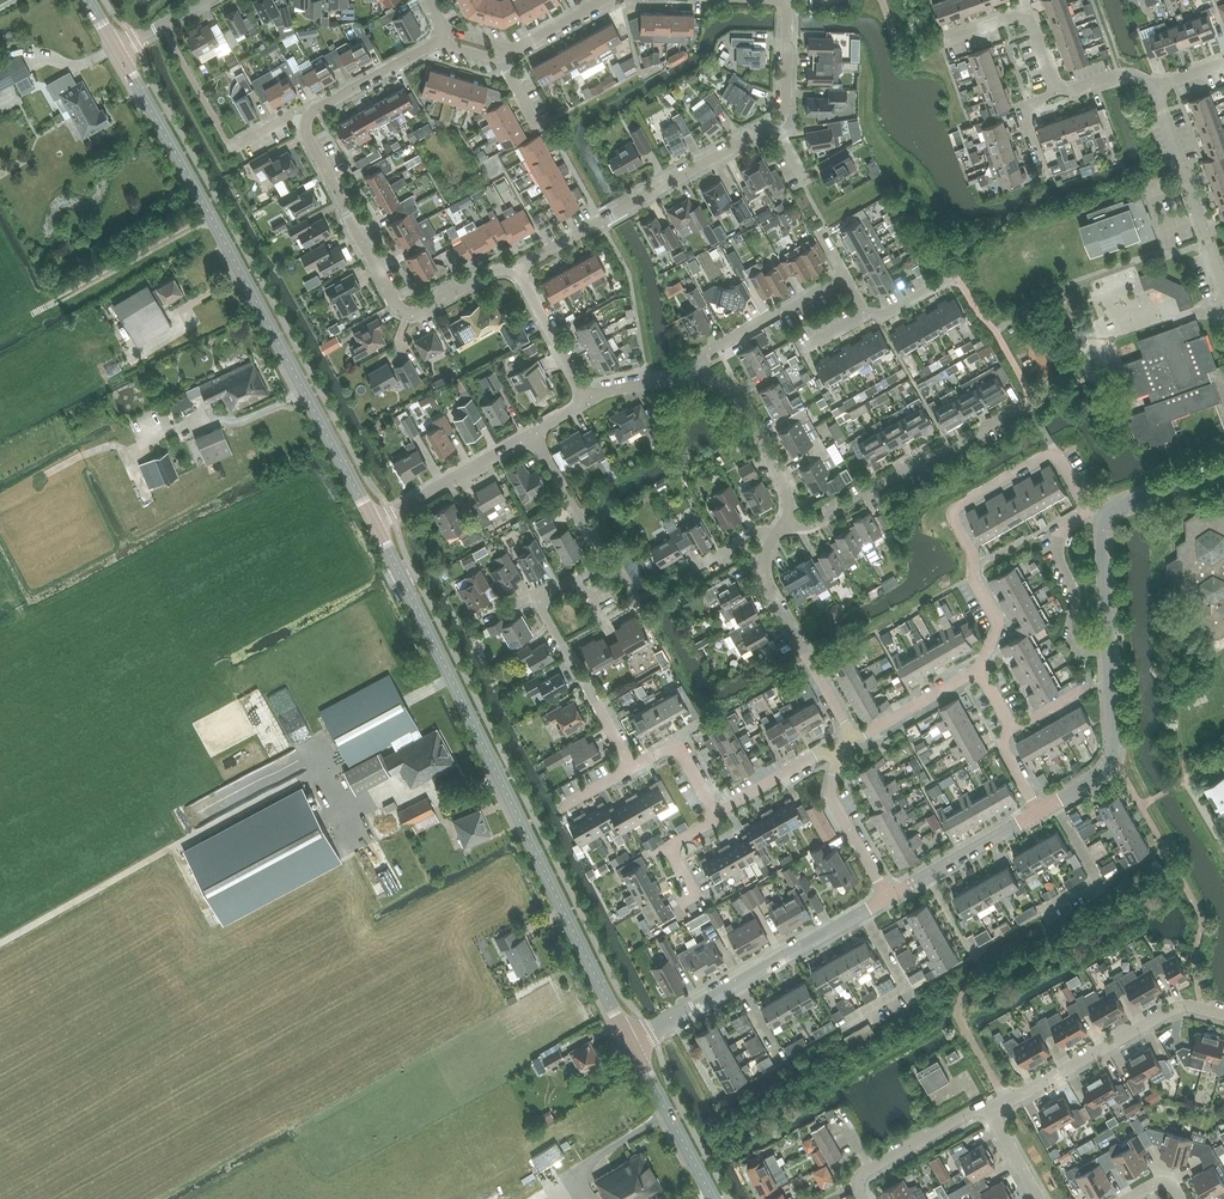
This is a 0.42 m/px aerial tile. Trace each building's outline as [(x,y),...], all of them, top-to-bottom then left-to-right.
[(292,23),(288,5),(281,7),(281,9),(282,10),(280,11),(274,0),(254,0),(253,0),(264,21),(272,16),(277,25),(285,23),(285,24),(292,23)] [(306,6),(306,15),(322,16),(322,0),(295,0),(295,5),(306,5),(306,6)] [(330,6),(342,7),(342,18),(355,18),(356,3),(348,3),(348,0),(330,0),(330,6)] [(492,0),(459,0),(468,15),(486,20),(492,0)] [(513,1),(512,0),(492,0),(486,20),(504,26),(521,16),(513,1)] [(530,0),(514,0),(513,1),(521,16),(525,23),(539,15),(530,0)] [(546,0),(530,0),(539,15),(551,9),(546,0)] [(551,9),(561,3),(560,0),(546,0),(551,9)] [(953,18),(946,0),(939,0),(934,2),(942,25),(947,23),(947,20),(953,18)] [(965,16),(959,0),(946,0),(953,18),(959,16),(960,18),(965,16)] [(976,10),(972,0),(959,0),(965,16),(970,14),(969,12),(976,10)] [(988,8),(985,0),(972,0),(976,10),(982,7),(983,10),(988,8)] [(999,1),(998,0),(985,0),(988,8),(993,6),(992,4),(999,1)] [(1069,3),(1068,0),(1042,0),(1044,5),(1046,4),(1048,10),(1069,3)] [(1050,23),(1073,14),(1069,3),(1048,10),(1051,16),(1048,17),(1050,23)] [(1197,18),(1205,41),(1210,39),(1209,36),(1216,34),(1209,14),(1212,13),(1209,8),(1201,11),(1203,16),(1197,18)] [(236,36),(248,29),(238,9),(225,16),(236,36)] [(406,40),(421,32),(409,10),(399,16),(395,9),(379,18),(383,25),(394,19),(406,40)] [(680,41),(680,13),(680,9),(667,9),(667,13),(667,34),(674,34),(676,41),(680,41)] [(654,41),(654,13),(641,13),(641,15),(629,20),(633,37),(633,38),(640,38),(640,41),(654,41)] [(667,34),(667,13),(654,13),(654,41),(658,41),(660,34),(667,34)] [(680,13),(680,41),(686,41),(686,34),(693,34),(693,14),(680,13)] [(1193,42),(1185,22),(1182,13),(1176,15),(1179,24),(1174,26),(1182,49),(1187,47),(1186,45),(1193,42)] [(1057,33),(1077,26),(1073,14),(1050,23),(1052,28),(1054,27),(1057,33)] [(1200,43),(1205,41),(1197,18),(1185,22),(1193,42),(1199,40),(1200,43)] [(612,22),(601,29),(614,53),(618,51),(616,44),(622,40),(616,28),(612,22)] [(1182,49),(1174,26),(1168,29),(1165,22),(1160,24),(1170,51),(1176,49),(1177,51),(1182,49)] [(1163,53),(1170,51),(1160,24),(1154,25),(1156,33),(1143,38),(1150,58),(1158,55),(1159,57),(1164,55),(1163,53)] [(217,40),(209,25),(195,33),(196,34),(188,38),(197,55),(213,46),(219,57),(232,49),(225,35),(217,40)] [(1058,46),(1081,37),(1077,26),(1057,33),(1059,39),(1056,40),(1058,46)] [(252,36),(258,32),(256,27),(249,30),(252,36)] [(298,30),(299,38),(316,36),(315,28),(298,30)] [(603,60),(614,53),(601,29),(589,35),(599,53),(603,60)] [(374,46),(369,37),(366,32),(359,35),(362,40),(351,47),(361,65),(373,58),(368,50),(374,46)] [(603,60),(599,53),(589,35),(578,41),(592,66),(595,64),(603,60)] [(766,65),(766,48),(751,48),(751,46),(747,45),(747,37),(732,37),(732,46),(738,46),(738,62),(750,62),(750,65),(766,65)] [(836,61),(842,61),(842,51),(839,47),(833,47),(833,38),(809,37),(809,53),(813,53),(813,60),(816,60),(836,61)] [(1065,56),(1085,49),(1081,37),(1058,46),(1060,51),(1063,50),(1065,56)] [(588,68),(592,66),(578,41),(567,47),(577,66),(580,72),(588,68)] [(968,68),(994,59),(992,53),(994,52),(992,46),(970,54),(972,61),(966,63),(967,65),(968,68)] [(349,71),(361,65),(351,47),(339,53),(337,48),(330,52),(338,66),(344,63),(349,71)] [(571,69),(577,66),(567,47),(556,54),(569,78),(573,76),(571,69)] [(1085,49),(1065,56),(1067,62),(1065,63),(1067,69),(1089,61),(1085,49)] [(675,54),(680,62),(686,58),(688,56),(688,53),(686,51),(684,50),(681,50),(675,54)] [(332,70),(338,66),(330,52),(323,55),(323,54),(311,60),(315,67),(325,85),(337,78),(332,70)] [(649,53),(641,56),(644,66),(639,68),(642,75),(664,67),(661,59),(660,60),(657,53),(650,55),(649,53)] [(0,65),(0,90),(31,73),(21,54),(0,65)] [(566,80),(569,78),(556,54),(544,60),(554,78),(560,75),(566,80)] [(673,65),(680,62),(675,54),(668,57),(667,59),(666,62),(668,65),(670,66),(673,65)] [(299,81),(302,86),(308,83),(313,91),(325,85),(315,67),(303,73),(294,56),(288,60),(290,63),(294,72),(299,81)] [(978,77),(1001,69),(999,64),(996,65),(994,59),(968,68),(970,73),(976,71),(978,77)] [(294,72),(290,63),(288,60),(281,64),(285,70),(273,77),(286,100),(298,93),(293,85),(299,81),(294,72)] [(548,82),(554,78),(544,60),(533,67),(543,85),(546,91),(550,89),(548,82)] [(836,61),(816,60),(813,60),(813,67),(809,67),(808,83),(832,83),(832,74),(838,74),(841,71),(842,61),(836,61)] [(966,61),(959,64),(959,66),(960,67),(961,71),(968,68),(967,65),(966,63),(966,61)] [(633,62),(623,66),(627,76),(637,71),(633,62)] [(434,96),(441,72),(431,69),(432,66),(428,65),(425,77),(426,77),(422,92),(434,96)] [(613,81),(625,79),(623,68),(611,70),(613,81)] [(975,92),(982,89),(1002,82),(1000,75),(1003,75),(1001,69),(978,77),(980,84),(973,86),(975,92)] [(243,71),(235,75),(239,80),(239,81),(246,77),(247,77),(246,76),(243,71)] [(54,99),(62,113),(68,110),(92,97),(83,80),(76,83),(70,72),(47,85),(53,96),(59,93),(61,95),(54,99)] [(457,103),(464,79),(454,76),(455,73),(451,72),(451,75),(441,72),(434,96),(457,103)] [(722,95),(726,97),(737,104),(736,106),(749,114),(758,99),(745,92),(746,90),(742,88),(746,81),(733,73),(729,81),(730,82),(722,95)] [(584,96),(615,85),(612,76),(581,87),(584,96)] [(246,120),(258,113),(247,93),(253,90),(246,77),(239,81),(241,85),(239,88),(238,91),(238,95),(239,95),(240,97),(235,100),(246,120)] [(274,106),(286,100),(273,77),(255,87),(263,101),(270,97),(274,106)] [(481,110),(488,87),(488,85),(478,83),(479,80),(475,79),(474,81),(464,79),(457,103),(481,110)] [(986,100),(1009,92),(1007,87),(1005,88),(1002,82),(982,89),(986,100)] [(392,94),(402,111),(407,108),(414,114),(422,110),(412,91),(408,94),(404,87),(392,94)] [(482,112),(504,99),(499,90),(488,87),(481,110),(482,112)] [(661,88),(660,94),(671,97),(672,91),(661,88)] [(846,106),(847,90),(829,90),(829,98),(808,97),(808,115),(833,116),(834,105),(846,106)] [(710,136),(723,126),(714,114),(716,113),(713,109),(719,104),(710,92),(703,98),(707,102),(695,112),(703,122),(700,124),(710,136)] [(985,120),(997,116),(1005,113),(1003,108),(1011,105),(1008,98),(1011,98),(1009,92),(986,100),(989,107),(981,110),(985,120)] [(1196,112),(1216,105),(1211,93),(1189,101),(1191,107),(1193,106),(1196,112)] [(395,115),(402,111),(392,94),(381,100),(391,117),(396,127),(401,125),(395,115)] [(92,97),(68,110),(78,128),(82,125),(87,135),(111,122),(103,108),(99,110),(92,97)] [(491,123),(513,111),(506,100),(505,101),(504,99),(482,112),(475,116),(478,120),(486,115),(490,123),(491,123)] [(396,127),(391,117),(381,100),(370,106),(379,123),(385,120),(390,130),(396,127)] [(1197,125),(1220,117),(1216,105),(1196,112),(1198,118),(1195,119),(1197,125)] [(368,130),(379,123),(370,106),(359,113),(368,130)] [(1085,108),(1093,131),(1099,129),(1102,136),(1114,132),(1105,107),(1099,109),(1098,106),(1091,109),(1090,106),(1085,108)] [(1095,137),(1093,131),(1085,108),(1079,110),(1080,113),(1074,115),(1084,141),(1095,137)] [(498,136),(520,124),(513,111),(491,123),(490,123),(482,127),(484,132),(493,127),(497,135),(498,136)] [(673,155),(688,147),(681,134),(683,133),(680,129),(687,125),(680,112),(673,117),(676,122),(662,129),(668,140),(665,142),(673,155)] [(372,137),(368,130),(359,113),(347,119),(357,136),(360,144),(372,137)] [(1084,141),(1074,115),(1068,117),(1067,115),(1062,116),(1070,139),(1076,137),(1078,143),(1084,141)] [(988,139),(1010,131),(1008,126),(1006,127),(1004,120),(999,122),(997,116),(985,120),(985,121),(975,124),(977,130),(984,128),(988,139)] [(1064,141),(1070,139),(1062,116),(1056,118),(1057,121),(1051,123),(1060,148),(1066,146),(1064,141)] [(1204,135),(1223,128),(1220,117),(1197,125),(1199,130),(1202,129),(1204,135)] [(351,139),(357,136),(347,119),(336,125),(345,142),(348,148),(354,145),(351,139)] [(832,136),(843,134),(841,120),(828,122),(829,129),(808,133),(811,151),(821,149),(821,147),(834,145),(832,136)] [(433,131),(428,122),(413,131),(417,140),(433,131)] [(1060,148),(1051,123),(1045,125),(1044,123),(1038,125),(1047,147),(1053,145),(1055,150),(1060,148)] [(498,136),(497,135),(489,139),(491,144),(499,139),(505,149),(527,137),(520,124),(498,136)] [(642,153),(652,147),(641,126),(631,132),(635,140),(632,142),(631,141),(616,150),(618,154),(610,158),(617,172),(626,167),(628,171),(637,166),(636,164),(642,160),(638,154),(642,152),(642,153)] [(1223,141),(1223,128),(1204,135),(1206,141),(1204,142),(1205,148),(1223,141)] [(850,131),(852,139),(862,137),(860,129),(850,131)] [(986,153),(987,153),(1012,144),(1010,138),(1012,137),(1010,131),(988,139),(990,146),(984,148),(986,153)] [(526,159),(554,143),(552,138),(544,142),(540,135),(519,146),(526,159)] [(488,140),(481,143),(485,152),(492,149),(488,140)] [(1205,148),(1207,153),(1210,152),(1212,158),(1223,154),(1223,141),(1205,148)] [(533,171),(554,159),(550,152),(557,148),(554,143),(526,159),(533,171)] [(991,164),(1019,154),(1017,149),(1014,150),(1012,144),(987,153),(991,164)] [(664,145),(658,148),(662,156),(669,153),(664,145)] [(856,168),(845,148),(830,157),(833,163),(820,171),(828,185),(856,168)] [(274,182),(298,169),(288,151),(272,160),(267,152),(251,161),(256,171),(266,166),(274,182)] [(994,176),(1000,174),(1020,167),(1018,160),(1020,160),(1019,154),(991,164),(990,164),(994,176)] [(1212,158),(1205,160),(1207,167),(1205,168),(1207,173),(1223,167),(1223,154),(1212,158)] [(355,162),(359,168),(370,161),(367,155),(355,162)] [(1068,169),(1065,161),(1064,162),(1061,155),(1058,156),(1058,157),(1060,163),(1051,166),(1054,174),(1068,169)] [(417,170),(425,166),(420,156),(412,160),(417,170)] [(371,189),(388,179),(384,173),(392,169),(386,157),(367,167),(371,174),(364,177),(371,189)] [(752,164),(763,185),(770,182),(773,187),(777,185),(779,189),(785,185),(776,168),(769,172),(762,158),(752,164)] [(539,183),(567,167),(565,162),(558,166),(554,159),(533,171),(539,183)] [(757,189),(763,185),(752,164),(741,170),(749,183),(742,187),(750,200),(760,194),(757,189)] [(1091,165),(1080,169),(1082,175),(1093,171),(1091,165)] [(546,194),(567,183),(563,176),(570,172),(567,167),(539,183),(546,194)] [(1020,167),(1000,174),(1004,186),(1009,184),(1011,189),(1022,186),(1020,180),(1027,178),(1025,172),(1022,173),(1020,167)] [(1223,180),(1223,167),(1207,173),(1209,178),(1211,177),(1213,184),(1223,180)] [(377,200),(394,191),(407,183),(403,177),(392,183),(390,184),(388,179),(371,189),(377,200)] [(1223,193),(1223,180),(1213,184),(1216,190),(1213,191),(1215,196),(1223,193)] [(739,221),(752,214),(742,197),(733,202),(721,181),(702,191),(714,213),(730,205),(739,221)] [(552,206),(581,191),(578,186),(571,190),(567,183),(546,194),(552,206)] [(297,216),(319,204),(311,189),(300,195),(297,188),(279,198),(285,209),(291,206),(297,216)] [(393,215),(399,211),(413,203),(416,202),(412,195),(403,200),(400,201),(394,191),(377,200),(384,212),(390,208),(393,215)] [(581,191),(552,206),(559,219),(580,207),(576,199),(583,195),(581,191)] [(1223,206),(1223,193),(1215,196),(1217,201),(1220,200),(1222,207),(1223,206)] [(1125,203),(1124,200),(1087,213),(1091,223),(1081,226),(1091,254),(1137,238),(1139,244),(1157,237),(1142,197),(1125,203)] [(678,228),(683,236),(691,231),(686,223),(688,222),(693,230),(698,228),(709,222),(702,209),(699,204),(693,208),(688,199),(668,210),(678,228)] [(449,214),(453,223),(464,219),(457,201),(449,204),(453,213),(449,214)] [(393,236),(418,222),(415,217),(418,213),(413,203),(399,211),(402,217),(387,225),(393,236)] [(508,208),(523,236),(535,229),(524,208),(516,213),(512,205),(508,208)] [(511,243),(523,236),(508,208),(503,211),(507,218),(500,221),(500,222),(508,237),(508,238),(511,243)] [(500,222),(500,221),(497,216),(493,209),(488,212),(492,219),(485,223),(496,244),(508,238),(508,237),(500,222)] [(845,243),(873,227),(869,221),(870,220),(863,209),(848,217),(852,225),(841,230),(845,237),(842,238),(845,243)] [(891,217),(888,212),(882,215),(885,220),(891,217)] [(656,217),(642,225),(654,246),(658,254),(666,249),(672,246),(679,242),(672,228),(669,224),(662,228),(656,217)] [(891,217),(885,220),(888,225),(894,222),(891,217)] [(308,245),(331,233),(323,218),(311,224),(307,218),(289,228),(284,231),(288,239),(294,236),(294,237),(302,233),(308,245)] [(496,244),(485,223),(478,227),(474,220),(469,223),(484,251),(496,244)] [(276,233),(288,227),(285,222),(273,227),(276,233)] [(423,241),(432,237),(426,227),(421,227),(418,222),(393,236),(399,247),(414,239),(417,245),(423,241)] [(472,258),(484,251),(469,223),(464,225),(468,232),(461,237),(472,258)] [(721,223),(713,226),(719,238),(726,235),(721,223)] [(701,227),(710,243),(716,239),(708,224),(701,227)] [(853,252),(879,237),(876,232),(873,227),(845,243),(847,247),(850,246),(853,252)] [(897,241),(903,238),(900,233),(894,236),(897,241)] [(725,246),(740,241),(738,234),(723,240),(725,246)] [(412,269),(433,258),(431,254),(431,252),(436,250),(433,244),(434,244),(435,242),(432,237),(423,241),(417,245),(420,250),(405,258),(412,269)] [(857,264),(878,252),(885,248),(879,237),(853,252),(857,258),(854,260),(857,264)] [(903,238),(897,241),(900,246),(906,243),(903,238)] [(797,247),(800,253),(811,273),(823,266),(820,260),(826,256),(818,241),(810,245),(808,240),(797,247)] [(463,242),(455,246),(454,247),(462,262),(471,256),(463,242)] [(325,274),(347,262),(338,246),(322,255),(317,247),(302,256),(307,266),(317,260),(325,274)] [(811,273),(800,253),(797,247),(784,254),(787,258),(781,261),(789,275),(795,271),(799,280),(811,273)] [(733,249),(728,251),(733,264),(739,261),(733,249)] [(672,256),(676,262),(687,256),(683,250),(672,256)] [(583,256),(599,284),(604,282),(600,274),(606,271),(596,252),(590,256),(588,253),(583,256)] [(865,273),(891,259),(888,254),(881,258),(878,252),(857,264),(859,269),(862,267),(865,273)] [(909,263),(915,259),(912,254),(906,258),(909,263)] [(595,287),(599,284),(583,256),(578,259),(580,261),(574,264),(584,283),(590,279),(595,287)] [(433,258),(412,269),(418,280),(433,272),(436,278),(442,274),(448,271),(444,265),(437,263),(436,264),(433,258)] [(688,263),(693,273),(701,269),(695,259),(688,263)] [(869,285),(890,273),(887,267),(894,263),(891,259),(865,273),(869,280),(866,281),(869,285)] [(915,259),(909,263),(912,268),(918,265),(915,259)] [(742,278),(748,274),(740,261),(734,265),(742,278)] [(782,278),(789,275),(781,261),(774,265),(775,267),(764,274),(773,289),(772,289),(775,294),(787,287),(782,278)] [(578,286),(584,283),(574,264),(569,268),(567,265),(562,268),(578,296),(582,294),(578,286)] [(573,299),(578,296),(562,268),(557,271),(559,273),(553,276),(563,295),(569,291),(573,299)] [(764,274),(762,269),(750,276),(761,296),(772,289),(773,289),(764,274)] [(1154,271),(1140,276),(1145,290),(1154,287),(1176,297),(1180,310),(1194,305),(1188,287),(1154,271)] [(351,293),(361,287),(353,273),(326,288),(334,302),(336,301),(343,314),(358,306),(351,293)] [(890,273),(869,285),(871,290),(874,288),(877,295),(889,288),(891,291),(905,283),(900,275),(893,279),(890,273)] [(557,298),(563,295),(553,276),(547,279),(546,277),(540,280),(552,301),(556,308),(561,305),(557,298)] [(165,304),(184,292),(174,277),(156,288),(152,291),(147,284),(113,305),(111,301),(99,308),(109,326),(121,319),(128,330),(138,347),(172,326),(162,308),(161,305),(165,303),(165,304)] [(608,282),(610,289),(620,287),(618,280),(608,282)] [(664,289),(669,297),(684,289),(680,281),(664,289)] [(746,298),(751,296),(743,281),(729,289),(714,285),(702,292),(707,300),(720,303),(720,304),(722,304),(722,306),(726,314),(734,309),(734,308),(743,310),(746,298)] [(693,337),(711,327),(699,307),(706,303),(697,287),(687,293),(696,308),(681,316),(693,337)] [(942,302),(954,323),(965,317),(955,298),(948,302),(947,299),(942,302)] [(513,347),(528,339),(520,324),(512,328),(504,313),(501,315),(493,302),(480,309),(478,306),(463,315),(465,318),(450,326),(458,339),(455,341),(459,349),(502,326),(506,332),(505,332),(513,347)] [(944,329),(954,323),(942,302),(938,304),(939,307),(933,310),(944,329)] [(933,335),(944,329),(933,310),(927,314),(926,311),(921,314),(933,335)] [(923,341),(933,335),(921,314),(917,316),(918,319),(912,322),(923,341)] [(364,329),(356,334),(354,335),(357,342),(349,346),(356,359),(366,353),(385,342),(378,330),(383,327),(379,318),(363,327),(364,329)] [(580,341),(601,329),(595,318),(576,329),(580,335),(577,337),(580,341)] [(1123,363),(1135,397),(1149,392),(1152,402),(1146,405),(1147,409),(1128,416),(1136,436),(1138,436),(1140,442),(1149,439),(1152,446),(1179,436),(1172,417),(1214,402),(1215,403),(1216,402),(1223,425),(1223,364),(1218,366),(1205,332),(1202,333),(1196,319),(1176,327),(1175,326),(1138,339),(1144,356),(1123,363)] [(912,347),(923,341),(912,322),(906,326),(904,323),(900,326),(912,347)] [(626,326),(627,333),(636,331),(635,325),(626,326)] [(901,353),(912,347),(900,326),(895,328),(897,331),(890,334),(901,353)] [(1073,344),(1086,340),(1081,326),(1068,331),(1073,344)] [(601,329),(580,341),(582,346),(585,344),(588,350),(607,340),(615,336),(612,331),(604,335),(601,329)] [(867,333),(879,355),(886,351),(887,353),(892,351),(879,330),(873,333),(872,331),(867,333)] [(425,359),(444,349),(434,331),(415,341),(425,359)] [(744,366),(763,355),(759,348),(769,342),(763,331),(749,339),(753,346),(737,354),(744,366)] [(869,361),(879,355),(867,333),(863,336),(864,338),(858,342),(869,361)] [(956,345),(963,341),(958,333),(951,337),(956,345)] [(336,334),(319,344),(324,353),(342,343),(336,334)] [(592,362),(613,350),(607,340),(588,350),(592,357),(589,358),(592,362)] [(965,343),(969,349),(974,347),(970,340),(965,343)] [(521,347),(525,356),(537,349),(533,341),(521,347)] [(978,353),(979,356),(980,357),(990,352),(993,350),(992,346),(989,341),(985,344),(984,344),(983,344),(975,349),(976,351),(978,353)] [(858,367),(869,361),(858,342),(852,345),(850,343),(846,345),(858,367)] [(964,352),(969,349),(965,343),(960,346),(964,352)] [(847,373),(858,367),(846,345),(841,348),(843,350),(837,354),(847,373)] [(613,350),(592,362),(594,367),(597,365),(600,372),(624,359),(621,354),(617,356),(613,350)] [(763,355),(744,366),(751,379),(767,370),(771,377),(783,369),(777,358),(772,350),(763,355)] [(971,353),(974,359),(979,356),(978,353),(976,351),(971,353)] [(944,355),(947,361),(952,359),(949,352),(944,355)] [(969,362),(974,359),(971,353),(966,356),(969,362)] [(837,378),(847,373),(837,354),(830,357),(829,355),(825,357),(837,378)] [(943,364),(947,361),(944,355),(939,358),(943,364)] [(631,358),(633,367),(641,365),(639,356),(631,358)] [(826,385),(837,378),(825,357),(820,360),(822,362),(815,366),(826,385)] [(111,373),(119,366),(113,359),(104,367),(111,373)] [(406,388),(421,379),(409,359),(395,367),(397,371),(394,373),(388,362),(366,375),(376,393),(401,379),(406,388)] [(190,399),(192,398),(203,394),(207,403),(222,396),(226,405),(228,405),(231,412),(270,393),(253,360),(186,391),(188,395),(190,399)] [(553,392),(553,391),(551,388),(552,387),(550,385),(552,384),(548,377),(545,379),(542,373),(545,372),(538,360),(513,375),(516,380),(512,382),(517,391),(526,386),(534,399),(535,400),(537,400),(537,399),(539,401),(551,394),(552,394),(553,392)] [(950,366),(953,371),(958,369),(955,363),(950,366)] [(923,367),(927,373),(932,370),(928,364),(923,367)] [(986,379),(998,401),(1003,398),(1001,396),(1007,392),(1002,383),(1009,379),(1002,365),(995,369),(993,365),(981,372),(986,379)] [(948,374),(953,371),(950,366),(945,368),(948,374)] [(921,376),(927,373),(923,367),(918,370),(921,376)] [(766,404),(785,393),(794,388),(789,380),(783,369),(771,377),(774,383),(759,392),(766,404)] [(493,390),(502,385),(494,370),(484,375),(493,390)] [(890,375),(894,381),(899,378),(895,372),(890,375)] [(934,375),(937,380),(943,377),(939,372),(934,375)] [(998,401),(986,379),(981,372),(971,378),(975,385),(986,405),(992,401),(993,404),(998,401)] [(889,384),(894,381),(890,375),(885,378),(889,384)] [(932,383),(937,380),(934,375),(929,378),(932,383)] [(927,386),(932,383),(929,378),(924,381),(927,386)] [(927,386),(924,381),(917,385),(920,390),(926,386),(927,386)] [(745,387),(747,393),(756,390),(753,383),(745,387)] [(896,385),(900,391),(905,389),(901,383),(896,385)] [(869,387),(872,393),(877,391),(874,384),(869,387)] [(903,397),(900,391),(896,385),(889,390),(895,401),(903,397)] [(980,408),(986,405),(975,385),(965,392),(977,413),(981,411),(980,408)] [(868,396),(872,393),(869,387),(864,390),(868,396)] [(977,413),(965,392),(959,395),(955,388),(950,391),(954,398),(965,417),(971,413),(972,416),(977,413)] [(421,406),(435,398),(432,391),(417,399),(421,406)] [(880,395),(883,401),(889,398),(886,391),(880,395)] [(965,417),(954,398),(950,391),(945,394),(949,400),(944,404),(956,425),(960,422),(959,420),(965,417)] [(791,414),(803,407),(804,407),(798,395),(789,400),(785,393),(766,404),(772,416),(787,407),(791,414)] [(494,424),(509,416),(503,406),(506,404),(501,395),(483,405),(494,424)] [(878,404),(883,401),(880,395),(875,397),(878,404)] [(848,399),(852,405),(856,403),(852,396),(848,399)] [(873,406),(878,404),(875,397),(870,400),(873,406)] [(467,439),(482,431),(475,419),(481,415),(471,398),(459,406),(464,414),(455,419),(467,439)] [(847,408),(852,405),(848,399),(843,402),(847,408)] [(956,425),(944,404),(937,407),(934,401),(928,404),(933,412),(944,432),(956,425)] [(859,407),(862,413),(868,410),(864,404),(859,407)] [(620,437),(621,438),(622,438),(623,438),(641,428),(642,431),(652,426),(640,405),(631,410),(632,410),(625,414),(623,410),(609,418),(611,420),(608,422),(613,430),(615,429),(619,437),(620,437)] [(911,411),(923,433),(927,431),(926,429),(932,425),(921,405),(911,411)] [(783,443),(805,430),(813,426),(803,407),(791,414),(789,415),(792,422),(777,431),(780,436),(782,435),(784,440),(782,441),(783,443)] [(857,416),(862,413),(859,407),(854,410),(857,416)] [(923,433),(911,411),(905,415),(901,408),(896,411),(900,417),(911,437),(917,433),(919,436),(923,433)] [(852,419),(857,416),(854,410),(849,412),(852,419)] [(911,437),(900,417),(896,411),(892,413),(896,420),(889,423),(902,446),(906,443),(904,441),(911,437)] [(440,455),(455,447),(447,433),(453,429),(445,414),(433,421),(437,428),(428,433),(440,455)] [(410,437),(418,432),(408,415),(401,420),(410,437)] [(902,446),(889,423),(884,427),(880,420),(875,422),(879,429),(890,449),(896,446),(897,448),(902,446)] [(836,421),(827,424),(832,437),(841,434),(836,421)] [(890,449),(879,429),(875,422),(871,425),(875,432),(868,435),(880,457),(885,455),(883,452),(890,449)] [(196,438),(207,464),(234,453),(222,426),(196,438)] [(810,453),(824,445),(815,428),(807,432),(805,430),(783,443),(784,446),(787,444),(790,449),(788,450),(791,455),(806,446),(810,453)] [(582,435),(581,433),(560,444),(561,447),(561,448),(562,451),(563,450),(569,462),(581,455),(583,459),(590,463),(606,455),(592,429),(582,435)] [(880,457),(868,435),(866,431),(855,437),(855,438),(849,441),(859,458),(865,455),(868,461),(874,457),(876,460),(880,457)] [(419,471),(427,466),(413,440),(405,445),(410,453),(395,462),(405,481),(420,472),(419,471)] [(804,481),(827,468),(835,463),(824,445),(810,453),(814,460),(798,468),(801,473),(802,472),(805,477),(803,478),(804,481)] [(149,489),(179,476),(169,452),(139,464),(149,489)] [(750,461),(737,468),(744,480),(748,478),(752,485),(742,490),(754,511),(773,500),(769,494),(767,495),(763,488),(765,487),(761,480),(759,481),(755,473),(756,472),(750,461)] [(213,466),(218,479),(227,476),(221,463),(213,466)] [(523,498),(545,486),(537,471),(529,475),(522,463),(508,471),(523,498)] [(1040,480),(1051,498),(1065,490),(1050,463),(1041,468),(1046,477),(1040,480)] [(827,468),(804,481),(806,483),(808,482),(810,486),(809,487),(812,492),(827,483),(831,491),(850,480),(846,473),(842,476),(839,470),(830,475),(828,470),(827,468)] [(1051,498),(1040,480),(1034,483),(1029,475),(1021,480),(1037,506),(1051,498)] [(1023,515),(1037,506),(1021,480),(1013,485),(1018,493),(1012,496),(1023,515)] [(498,502),(505,498),(496,482),(485,488),(484,487),(474,493),(479,501),(472,505),(485,527),(492,522),(487,514),(501,507),(498,502)] [(733,523),(742,518),(732,503),(738,499),(730,485),(714,494),(720,503),(711,508),(717,518),(715,518),(718,523),(719,522),(722,527),(732,521),(733,523)] [(1023,515),(1012,496),(1007,499),(1002,491),(994,496),(1010,523),(1023,515)] [(996,531),(1010,523),(994,496),(985,501),(990,509),(985,512),(996,531)] [(465,546),(482,537),(472,520),(464,524),(457,512),(459,511),(454,502),(434,514),(449,542),(459,536),(465,546)] [(996,531),(985,512),(980,515),(975,507),(966,512),(982,539),(996,531)] [(1223,512),(1214,518),(1205,518),(1195,513),(1186,520),(1187,539),(1178,545),(1178,556),(1167,564),(1168,578),(1180,584),(1181,595),(1191,600),(1192,618),(1202,622),(1203,632),(1211,637),(1223,636),(1223,512)] [(861,546),(870,562),(880,556),(871,541),(881,535),(869,513),(854,521),(855,523),(850,526),(851,529),(851,528),(861,546)] [(567,561),(583,552),(577,542),(576,543),(567,528),(559,533),(557,529),(558,529),(553,520),(552,521),(549,515),(549,514),(536,522),(539,528),(544,537),(550,533),(553,537),(552,537),(553,538),(567,561)] [(884,514),(878,518),(884,529),(890,525),(884,514)] [(689,548),(678,528),(671,516),(662,522),(669,533),(672,537),(651,549),(662,567),(673,561),(671,558),(689,548)] [(678,528),(689,548),(695,544),(698,549),(712,541),(700,520),(693,525),(690,520),(678,528)] [(861,546),(851,528),(851,529),(836,537),(838,540),(831,543),(834,548),(844,566),(843,566),(844,567),(856,561),(851,552),(861,546)] [(983,553),(988,550),(975,529),(970,532),(983,553)] [(539,558),(545,554),(535,537),(523,545),(527,551),(518,556),(530,577),(545,568),(539,558)] [(843,566),(844,566),(834,548),(819,556),(821,559),(815,562),(814,563),(821,575),(828,586),(839,581),(833,571),(843,566)] [(513,574),(519,571),(507,551),(495,558),(499,565),(491,570),(504,592),(518,583),(513,574)] [(814,563),(815,562),(811,557),(796,565),(797,567),(791,571),(790,569),(781,574),(798,604),(807,599),(805,596),(814,591),(815,593),(816,593),(828,586),(821,575),(814,563)] [(1003,590),(1022,580),(1014,566),(987,581),(992,590),(1000,585),(1003,590)] [(473,609),(490,600),(483,588),(489,584),(481,569),(467,577),(471,583),(459,590),(464,598),(466,597),(473,609)] [(743,596),(734,581),(732,582),(729,575),(703,590),(710,602),(720,596),(725,606),(743,596)] [(1003,609),(1030,593),(1022,580),(1003,590),(1006,596),(998,600),(1003,609)] [(680,598),(685,607),(702,598),(696,589),(680,598)] [(1019,618),(1038,607),(1030,593),(1003,609),(1008,617),(1016,613),(1019,618)] [(753,619),(754,619),(760,616),(751,600),(749,601),(745,594),(743,596),(725,606),(720,609),(727,620),(736,615),(741,625),(741,626),(753,619)] [(937,613),(944,608),(937,597),(929,602),(937,613)] [(1019,637),(1027,633),(1046,622),(1038,607),(1019,618),(1022,623),(1014,628),(1019,637)] [(974,614),(978,625),(986,622),(982,610),(974,614)] [(510,647),(532,634),(521,614),(505,623),(502,619),(487,627),(490,634),(500,628),(510,647)] [(615,642),(623,657),(632,652),(629,647),(648,636),(637,617),(616,629),(621,639),(615,642)] [(943,626),(940,622),(937,617),(933,620),(939,629),(943,626)] [(940,622),(943,626),(959,653),(971,646),(969,642),(977,637),(968,621),(960,625),(961,628),(954,633),(951,629),(954,627),(948,617),(940,622)] [(756,624),(754,619),(753,619),(741,626),(741,625),(728,633),(730,635),(724,638),(730,648),(735,645),(741,654),(768,639),(759,622),(756,624)] [(921,637),(917,630),(911,619),(908,620),(914,630),(912,631),(917,639),(921,637)] [(911,630),(906,621),(899,625),(900,625),(905,634),(911,630)] [(946,661),(959,653),(943,626),(939,629),(944,638),(936,643),(946,661)] [(1016,656),(1035,646),(1027,633),(1019,637),(1000,647),(1005,655),(1013,651),(1016,656)] [(623,657),(615,642),(609,646),(603,636),(582,648),(594,668),(611,658),(614,663),(623,657)] [(946,661),(936,643),(928,648),(923,638),(918,641),(934,668),(946,661)] [(921,675),(934,668),(918,641),(914,643),(919,653),(911,658),(921,675)] [(533,670),(553,658),(548,649),(549,649),(545,642),(536,647),(531,650),(528,645),(512,654),(518,664),(527,659),(533,670)] [(1016,675),(1043,660),(1035,646),(1016,656),(1019,662),(1011,667),(1016,675)] [(921,675),(911,658),(903,662),(897,652),(893,655),(898,665),(908,683),(921,675)] [(841,681),(858,671),(854,663),(864,657),(861,653),(851,659),(851,658),(834,668),(841,681)] [(1032,684),(1051,673),(1043,660),(1016,675),(1021,683),(1029,679),(1032,684)] [(656,676),(663,672),(667,681),(673,678),(666,663),(653,669),(656,676)] [(547,697),(567,685),(559,670),(540,681),(537,675),(524,683),(531,695),(542,689),(547,697)] [(849,694),(876,678),(873,674),(863,679),(858,671),(841,681),(849,694)] [(1051,673),(1032,684),(1035,690),(1027,694),(1032,703),(1059,688),(1051,673)] [(389,674),(320,711),(331,732),(349,765),(392,743),(396,750),(423,735),(401,696),(389,674)] [(905,689),(901,681),(900,682),(896,674),(890,677),(897,692),(905,689)] [(856,706),(873,696),(868,689),(878,683),(876,678),(849,694),(856,706)] [(782,685),(787,694),(792,691),(787,682),(782,685)] [(802,707),(817,733),(822,730),(818,724),(825,720),(815,702),(819,700),(808,682),(799,688),(808,704),(802,707)] [(665,697),(675,715),(682,711),(685,715),(690,712),(683,700),(689,696),(682,683),(669,690),(671,693),(665,697)] [(675,715),(665,697),(658,701),(653,691),(648,694),(666,725),(671,723),(669,718),(675,715)] [(660,728),(666,725),(648,694),(642,697),(647,707),(641,711),(651,728),(658,724),(660,728)] [(873,696),(856,706),(863,719),(880,709),(890,703),(888,699),(878,705),(873,696)] [(938,727),(965,712),(957,698),(940,709),(945,718),(935,723),(938,727)] [(244,708),(270,754),(285,746),(258,700),(244,708)] [(560,734),(567,733),(567,734),(580,727),(579,725),(585,721),(573,701),(562,707),(561,706),(548,712),(553,721),(558,718),(562,725),(558,730),(560,734)] [(817,733),(802,707),(796,711),(790,702),(784,705),(801,734),(807,730),(811,737),(817,733)] [(795,738),(801,734),(784,705),(779,708),(784,718),(778,721),(793,747),(798,744),(795,738)] [(1067,713),(1082,741),(1087,738),(1082,729),(1090,724),(1080,706),(1067,713)] [(285,736),(306,727),(298,710),(278,719),(285,736)] [(645,732),(651,728),(641,711),(635,714),(633,711),(621,718),(629,731),(635,727),(642,739),(648,736),(645,732)] [(707,746),(734,730),(739,727),(736,721),(739,719),(734,711),(724,717),(725,720),(707,731),(710,737),(704,741),(707,746)] [(743,714),(746,722),(752,719),(749,711),(743,714)] [(954,734),(972,724),(965,712),(938,727),(940,732),(949,726),(954,734)] [(1078,743),(1082,741),(1067,713),(1054,720),(1065,739),(1073,734),(1078,743)] [(793,747),(778,721),(772,725),(767,715),(761,719),(766,728),(765,728),(777,748),(783,744),(787,750),(793,747)] [(1056,743),(1065,739),(1054,720),(1042,727),(1057,755),(1061,753),(1056,743)] [(952,753),(979,737),(972,724),(954,734),(959,743),(950,748),(952,753)] [(1052,758),(1057,755),(1042,727),(1029,735),(1039,753),(1047,749),(1052,758)] [(396,750),(383,757),(393,774),(399,771),(403,779),(405,778),(411,788),(456,764),(436,728),(423,735),(396,750)] [(720,754),(749,737),(746,732),(737,737),(734,730),(707,746),(710,751),(717,748),(720,754)] [(1031,758),(1039,753),(1029,735),(1016,742),(1026,761),(1027,761),(1032,770),(1036,767),(1031,758)] [(721,770),(747,754),(744,748),(752,743),(749,737),(720,754),(724,760),(717,764),(721,770)] [(952,753),(954,757),(964,752),(969,760),(987,750),(979,737),(952,753)] [(580,767),(602,755),(593,739),(584,744),(581,738),(559,750),(565,760),(573,755),(580,767)] [(287,747),(271,754),(278,773),(294,766),(287,747)] [(356,765),(344,771),(355,793),(392,774),(393,774),(383,757),(380,752),(356,765)] [(747,754),(721,770),(724,775),(730,772),(734,778),(754,766),(763,761),(759,755),(751,760),(747,754)] [(863,786),(881,776),(877,768),(886,762),(884,758),(874,764),(874,763),(856,773),(863,786)] [(924,769),(917,772),(923,782),(929,779),(924,769)] [(871,799),(898,783),(895,779),(886,784),(881,776),(863,786),(871,799)] [(987,780),(1003,807),(1015,800),(1005,782),(998,787),(992,777),(987,780)] [(1223,777),(1205,788),(1217,808),(1223,805),(1223,777)] [(645,793),(655,811),(662,807),(663,809),(675,803),(661,778),(648,785),(651,789),(645,793)] [(951,779),(940,786),(948,800),(960,793),(951,779)] [(990,814),(1003,807),(987,780),(983,782),(989,792),(980,797),(990,814)] [(889,805),(889,806),(896,802),(891,793),(901,788),(898,783),(871,799),(878,812),(889,805)] [(929,796),(941,792),(938,783),(926,786),(929,796)] [(303,788),(184,852),(222,922),(341,859),(303,788)] [(990,814),(980,797),(973,801),(967,791),(962,794),(978,822),(990,814)] [(655,811),(645,793),(638,797),(636,792),(630,795),(648,827),(654,824),(649,814),(655,811)] [(1125,805),(1121,798),(1123,798),(1120,793),(1099,806),(1103,812),(1097,816),(1099,820),(1106,817),(1125,805)] [(965,829),(978,822),(962,794),(958,797),(964,806),(955,811),(965,829)] [(643,830),(648,827),(630,795),(625,799),(627,803),(621,806),(631,824),(638,820),(643,830)] [(416,833),(439,822),(435,812),(427,797),(397,812),(405,827),(411,825),(416,833)] [(808,815),(804,808),(801,802),(794,805),(789,797),(784,800),(786,804),(780,808),(790,826),(796,822),(798,824),(810,818),(808,815)] [(620,831),(607,808),(603,800),(596,804),(599,808),(593,811),(603,829),(609,825),(615,834),(620,831)] [(385,813),(396,810),(394,801),(383,803),(385,813)] [(808,815),(820,808),(817,802),(804,808),(808,815)] [(1131,816),(1131,815),(1128,809),(1129,808),(1127,804),(1125,805),(1106,817),(1112,827),(1131,816)] [(631,824),(621,806),(615,810),(612,805),(607,808),(620,831),(625,840),(630,837),(625,828),(631,824)] [(894,814),(889,806),(889,805),(878,812),(872,815),(879,828),(905,812),(903,809),(894,814)] [(965,829),(955,811),(947,816),(942,806),(937,809),(943,818),(942,818),(953,836),(965,829)] [(790,826),(780,808),(773,812),(771,807),(765,810),(783,842),(789,839),(783,829),(790,826)] [(812,821),(824,814),(820,808),(808,815),(810,818),(812,821)] [(465,848),(491,836),(481,809),(453,821),(465,848)] [(778,845),(783,842),(765,810),(760,813),(762,818),(756,822),(766,839),(772,835),(778,845)] [(603,829),(593,811),(586,815),(584,811),(579,814),(596,845),(601,842),(596,833),(603,829)] [(886,840),(903,830),(899,823),(908,817),(905,812),(879,828),(886,840)] [(591,848),(596,845),(579,814),(573,817),(576,821),(569,825),(579,842),(586,838),(591,848)] [(815,827),(827,820),(824,814),(812,821),(815,827)] [(1137,826),(1134,820),(1135,819),(1133,815),(1131,815),(1131,816),(1112,827),(1118,838),(1137,826)] [(928,823),(932,829),(941,824),(937,817),(928,823)] [(1079,832),(1093,824),(1089,817),(1076,825),(1079,832)] [(819,833),(831,826),(827,820),(815,827),(819,833)] [(766,839),(756,822),(750,825),(747,821),(741,824),(746,832),(747,832),(759,855),(765,852),(759,843),(766,839)] [(1093,824),(1079,832),(1083,838),(1097,830),(1093,824)] [(1144,837),(1140,830),(1141,829),(1139,825),(1137,826),(1118,838),(1121,844),(1114,848),(1117,853),(1124,849),(1144,837)] [(831,826),(819,833),(822,840),(834,833),(831,826)] [(893,853),(920,837),(918,834),(908,839),(903,830),(886,840),(893,853)] [(646,849),(663,839),(658,831),(641,841),(646,849)] [(764,864),(759,855),(747,832),(746,832),(740,836),(742,840),(736,844),(746,861),(753,858),(758,867),(760,866),(764,864)] [(1047,838),(1058,857),(1064,854),(1066,859),(1074,855),(1071,849),(1068,851),(1057,832),(1050,836),(1049,834),(1045,836),(1046,838),(1047,838)] [(1144,837),(1124,849),(1127,854),(1120,859),(1122,864),(1124,863),(1126,867),(1143,858),(1140,854),(1150,848),(1146,841),(1147,840),(1145,836),(1144,837)] [(920,837),(893,853),(901,866),(918,856),(913,848),(923,843),(920,837)] [(1060,862),(1058,857),(1047,838),(1046,838),(1039,842),(1038,840),(1034,842),(1036,844),(1047,863),(1053,860),(1055,864),(1060,862)] [(1092,853),(1105,845),(1102,838),(1088,846),(1092,853)] [(746,861),(736,844),(730,847),(728,843),(722,846),(740,878),(741,877),(746,875),(740,865),(746,861)] [(818,874),(842,860),(835,847),(828,850),(824,843),(810,851),(818,866),(815,868),(818,874)] [(1050,867),(1047,863),(1036,844),(1029,848),(1027,846),(1023,848),(1024,850),(1025,850),(1036,869),(1042,866),(1045,870),(1050,867)] [(1105,845),(1092,853),(1095,859),(1109,852),(1105,845)] [(735,881),(740,878),(722,846),(716,849),(719,854),(713,857),(723,875),(729,871),(735,881)] [(1040,875),(1036,869),(1025,850),(1024,850),(1018,854),(1017,852),(1013,854),(1029,882),(1040,875)] [(759,855),(764,864),(770,861),(765,852),(759,855)] [(723,875),(713,857),(707,861),(704,856),(699,859),(711,881),(717,891),(722,888),(716,878),(723,875)] [(842,860),(818,874),(822,880),(828,877),(832,883),(834,882),(839,891),(841,892),(844,893),(845,890),(846,887),(845,887),(858,879),(846,858),(842,860)] [(629,885),(646,875),(643,869),(647,867),(644,860),(632,867),(628,861),(616,868),(623,880),(625,879),(629,885)] [(1117,867),(1118,867),(1114,860),(1100,868),(1106,878),(1119,871),(1117,867)] [(1156,870),(1161,867),(1157,860),(1152,863),(1156,870)] [(597,867),(601,874),(609,869),(605,862),(597,867)] [(998,871),(1009,891),(1014,889),(1018,895),(1027,889),(1021,878),(1017,881),(1008,865),(1001,870),(1000,868),(996,870),(997,872),(998,871)] [(1070,878),(1074,885),(1087,877),(1080,865),(1073,869),(1076,875),(1070,878)] [(789,884),(797,879),(789,866),(782,870),(789,884)] [(586,872),(590,880),(597,876),(593,868),(586,872)] [(998,897),(1009,891),(998,871),(997,872),(990,876),(989,874),(985,876),(986,878),(987,877),(998,897)] [(626,903),(657,885),(654,879),(650,881),(646,875),(629,885),(633,892),(623,897),(626,903)] [(801,885),(807,881),(808,881),(805,876),(804,877),(803,875),(797,879),(801,885)] [(1003,904),(998,897),(987,877),(986,878),(979,882),(978,880),(974,882),(975,884),(976,884),(988,904),(993,900),(997,907),(1002,905),(1003,904)] [(1068,888),(1074,885),(1070,878),(1064,882),(1068,888)] [(807,881),(801,885),(805,892),(811,888),(807,881)] [(706,903),(719,896),(711,883),(699,890),(706,903)] [(977,910),(988,904),(976,884),(975,884),(969,888),(968,886),(964,889),(965,890),(977,910)] [(642,909),(660,899),(656,893),(661,891),(657,885),(626,903),(629,908),(638,903),(642,909)] [(748,889),(756,903),(763,899),(755,885),(748,889)] [(782,902),(795,923),(809,915),(793,887),(787,891),(790,897),(782,902)] [(1049,891),(1052,897),(1058,893),(1055,887),(1049,891)] [(748,907),(756,903),(748,889),(740,894),(748,907)] [(976,910),(977,910),(965,890),(958,894),(957,892),(953,894),(961,908),(959,909),(958,911),(961,916),(963,916),(965,915),(966,916),(971,913),(976,920),(980,917),(976,910)] [(1047,900),(1052,897),(1049,891),(1043,894),(1047,900)] [(816,911),(823,907),(814,893),(808,896),(816,911)] [(660,899),(642,909),(646,916),(643,917),(650,929),(663,922),(659,916),(671,909),(668,903),(663,906),(660,899)] [(795,923),(782,902),(776,906),(772,900),(766,903),(769,909),(768,910),(781,931),(795,923)] [(914,925),(934,914),(930,907),(932,906),(929,902),(908,914),(911,920),(905,924),(908,929),(914,925)] [(1002,905),(997,907),(999,911),(1002,913),(1003,913),(1006,918),(1008,917),(1002,905)] [(1022,912),(1026,919),(1038,912),(1034,905),(1022,912)] [(707,913),(715,926),(723,922),(715,908),(707,913)] [(1019,923),(1026,919),(1022,912),(1015,916),(1019,923)] [(920,935),(940,924),(936,918),(938,917),(936,913),(934,914),(914,925),(918,931),(913,934),(916,939),(920,936),(920,935)] [(741,925),(753,947),(767,939),(755,917),(741,925)] [(1000,925),(1004,932),(1012,927),(1007,921),(1000,925)] [(753,947),(741,925),(734,929),(730,923),(724,927),(728,933),(727,933),(740,955),(753,947)] [(926,946),(946,935),(942,928),(944,927),(942,923),(940,924),(920,935),(920,936),(924,942),(917,946),(920,951),(927,947),(926,946)] [(696,943),(700,951),(710,968),(723,960),(717,950),(724,946),(710,924),(702,929),(704,939),(696,943)] [(998,935),(1004,932),(1000,925),(994,928),(998,935)] [(888,940),(901,933),(898,926),(885,934),(888,940)] [(518,941),(512,930),(495,939),(501,952),(504,950),(513,967),(508,969),(507,972),(511,980),(513,980),(520,977),(520,975),(538,965),(524,938),(518,941)] [(976,938),(980,945),(993,938),(989,931),(976,938)] [(901,933),(888,940),(892,947),(905,939),(901,933)] [(933,957),(952,946),(949,939),(950,938),(948,934),(946,935),(926,946),(927,947),(933,957)] [(683,939),(685,945),(695,941),(693,935),(683,939)] [(652,969),(666,993),(683,984),(671,963),(678,959),(665,938),(659,941),(669,960),(652,969)] [(866,966),(872,962),(877,970),(885,966),(880,957),(877,959),(866,940),(859,944),(858,943),(854,945),(855,947),(866,966)] [(710,968),(700,951),(696,943),(688,948),(677,954),(685,968),(691,965),(697,976),(710,968)] [(952,946),(933,957),(938,966),(933,969),(936,975),(950,968),(947,963),(959,957),(955,950),(957,949),(954,945),(952,946)] [(866,966),(855,947),(848,950),(847,949),(843,951),(844,953),(855,972),(861,969),(864,974),(869,971),(866,966)] [(900,961),(914,954),(910,948),(897,955),(900,961)] [(855,972),(844,953),(837,956),(836,955),(832,957),(833,959),(844,978),(845,978),(851,974),(853,977),(856,975),(855,972)] [(1152,958),(1160,972),(1166,968),(1175,983),(1181,980),(1181,981),(1188,978),(1186,969),(1185,969),(1176,955),(1168,959),(1162,953),(1152,958)] [(914,954),(900,961),(904,968),(917,961),(914,954)] [(1154,975),(1160,972),(1152,958),(1142,964),(1145,973),(1138,977),(1151,1000),(1152,1000),(1151,999),(1157,995),(1156,994),(1162,990),(1154,975)] [(845,978),(844,978),(833,959),(826,963),(825,961),(821,963),(823,965),(834,985),(836,983),(840,981),(844,988),(849,985),(845,978)] [(836,983),(834,985),(823,965),(816,969),(815,967),(811,969),(823,991),(829,987),(833,993),(839,989),(836,983)] [(922,969),(909,977),(913,983),(926,976),(922,969)] [(1151,1000),(1138,977),(1134,969),(1124,974),(1122,970),(1113,975),(1115,980),(1123,993),(1129,989),(1138,1004),(1144,1001),(1144,1002),(1151,1000)] [(882,994),(893,987),(895,986),(890,977),(877,985),(882,994)] [(1116,996),(1123,993),(1115,980),(1105,985),(1108,994),(1101,998),(1114,1021),(1115,1021),(1114,1020),(1119,1016),(1119,1015),(1125,1012),(1116,996)] [(806,1007),(807,1007),(818,1001),(806,981),(799,985),(798,983),(794,985),(795,987),(806,1007)] [(1059,1001),(1065,998),(1067,1002),(1076,998),(1069,983),(1054,990),(1059,1001)] [(807,1007),(806,1007),(795,987),(788,991),(787,989),(783,991),(784,993),(795,1013),(796,1013),(802,1009),(805,1016),(810,1013),(807,1007)] [(868,993),(872,1000),(878,997),(874,990),(868,993)] [(1114,1021),(1101,998),(1097,990),(1085,997),(1083,994),(1077,998),(1078,1001),(1085,1014),(1092,1010),(1101,1025),(1107,1022),(1107,1023),(1114,1021)] [(796,1013),(795,1013),(784,993),(778,997),(776,995),(772,997),(773,999),(785,1019),(785,1018),(791,1015),(795,1022),(799,1019),(796,1013)] [(866,1003),(872,1000),(868,993),(862,996),(866,1003)] [(785,1018),(785,1019),(773,999),(767,1003),(766,1001),(762,1003),(769,1016),(767,1017),(766,1019),(769,1025),(772,1026),(774,1024),(774,1025),(780,1021),(785,1029),(789,1026),(785,1018)] [(851,1012),(847,1005),(843,999),(837,1002),(844,1015),(851,1012)] [(1079,1017),(1085,1014),(1078,1001),(1068,1006),(1071,1015),(1064,1019),(1077,1042),(1077,1041),(1082,1037),(1082,1036),(1088,1033),(1079,1017)] [(608,1002),(602,1004),(609,1017),(614,1015),(608,1002)] [(847,1005),(851,1012),(856,1008),(853,1002),(847,1005)] [(1077,1042),(1064,1019),(1059,1011),(1048,1018),(1046,1016),(1040,1020),(1041,1022),(1048,1035),(1055,1031),(1063,1046),(1069,1043),(1070,1044),(1076,1042),(1077,1042)] [(736,1027),(749,1020),(745,1013),(732,1020),(736,1027)] [(749,1020),(736,1027),(740,1034),(753,1026),(749,1020)] [(819,1028),(823,1034),(836,1027),(832,1020),(819,1028)] [(702,1047),(704,1046),(724,1034),(728,1032),(725,1026),(723,1025),(721,1021),(697,1034),(701,1041),(699,1042),(702,1047)] [(1042,1038),(1048,1035),(1041,1022),(1031,1027),(1033,1036),(1026,1040),(1040,1063),(1040,1062),(1045,1058),(1045,1057),(1051,1054),(1042,1038)] [(862,1027),(870,1040),(877,1036),(869,1023),(862,1027)] [(864,1044),(870,1040),(862,1027),(857,1030),(864,1044)] [(817,1038),(823,1034),(819,1028),(813,1031),(817,1038)] [(858,1047),(864,1044),(857,1030),(851,1034),(858,1047)] [(1203,1068),(1206,1059),(1213,1033),(1212,1033),(1212,1034),(1205,1033),(1205,1034),(1198,1032),(1194,1049),(1184,1046),(1177,1050),(1186,1066),(1189,1064),(1203,1068)] [(1206,1059),(1213,1061),(1213,1070),(1217,1071),(1219,1075),(1223,1072),(1223,1058),(1221,1057),(1223,1045),(1223,1039),(1219,1038),(1219,1037),(1213,1034),(1213,1033),(1206,1059)] [(708,1057),(710,1056),(730,1044),(724,1034),(704,1046),(707,1052),(705,1053),(708,1057)] [(748,1048),(761,1041),(758,1034),(744,1042),(748,1048)] [(852,1051),(858,1047),(851,1034),(845,1038),(852,1051)] [(798,1040),(801,1046),(807,1043),(803,1037),(798,1040)] [(1040,1063),(1026,1040),(1020,1044),(1014,1037),(1004,1043),(1011,1056),(1017,1052),(1026,1068),(1032,1064),(1033,1065),(1039,1063),(1040,1063)] [(788,1054),(801,1046),(798,1040),(784,1047),(788,1054)] [(761,1041),(748,1048),(752,1055),(765,1047),(761,1041)] [(591,1048),(588,1042),(569,1051),(576,1064),(574,1065),(579,1073),(589,1068),(589,1066),(599,1061),(592,1047),(591,1048)] [(714,1068),(716,1067),(736,1055),(733,1050),(738,1047),(734,1042),(730,1044),(710,1056),(714,1063),(712,1064),(714,1068)] [(1137,1052),(1150,1076),(1154,1082),(1156,1082),(1166,1076),(1167,1078),(1174,1075),(1166,1059),(1159,1063),(1151,1048),(1145,1051),(1144,1050),(1138,1052),(1137,1052)] [(541,1059),(546,1067),(547,1068),(564,1058),(559,1049),(542,1058),(541,1059)] [(951,1063),(960,1057),(956,1050),(946,1055),(951,1063)] [(1143,1079),(1150,1076),(1137,1052),(1137,1053),(1132,1057),(1132,1058),(1126,1062),(1135,1077),(1128,1081),(1136,1094),(1146,1088),(1143,1079)] [(742,1066),(739,1060),(743,1058),(740,1053),(736,1055),(716,1067),(720,1073),(718,1074),(721,1079),(722,1078),(742,1066)] [(540,1054),(531,1059),(539,1073),(547,1069),(547,1068),(546,1067),(541,1059),(542,1058),(540,1054)] [(774,1062),(770,1056),(757,1063),(761,1070),(774,1062)] [(929,1092),(950,1081),(938,1060),(918,1072),(929,1092)] [(742,1066),(722,1078),(726,1084),(724,1085),(726,1089),(739,1082),(740,1084),(743,1085),(748,1083),(748,1080),(747,1078),(748,1077),(745,1070),(751,1067),(749,1062),(742,1066)] [(1094,1077),(1107,1100),(1114,1096),(1120,1103),(1130,1097),(1123,1084),(1116,1088),(1107,1072),(1101,1076),(1101,1075),(1094,1077),(1094,1076),(1094,1077)] [(1100,1104),(1107,1100),(1094,1077),(1093,1077),(1094,1077),(1088,1082),(1089,1083),(1083,1086),(1092,1101),(1085,1105),(1093,1118),(1103,1112),(1100,1104)] [(1087,1122),(1079,1108),(1073,1112),(1064,1097),(1058,1100),(1057,1099),(1051,1102),(1051,1101),(1050,1101),(1064,1125),(1071,1121),(1077,1127),(1087,1122)] [(1057,1129),(1064,1125),(1050,1101),(1050,1102),(1045,1106),(1046,1107),(1040,1111),(1048,1126),(1039,1131),(1047,1147),(1057,1141),(1056,1139),(1059,1137),(1057,1129)] [(1124,1107),(1127,1115),(1140,1109),(1136,1101),(1124,1107)] [(539,1116),(544,1125),(554,1119),(549,1110),(539,1116)] [(1114,1115),(1105,1119),(1109,1126),(1118,1121),(1114,1115)] [(816,1138),(829,1131),(825,1124),(812,1132),(816,1138)] [(1173,1162),(1180,1136),(1150,1127),(1139,1133),(1146,1147),(1154,1142),(1164,1145),(1161,1155),(1167,1157),(1167,1158),(1173,1161),(1173,1162)] [(1092,1135),(1098,1147),(1111,1141),(1105,1128),(1092,1135)] [(819,1144),(832,1137),(829,1131),(816,1138),(819,1144)] [(1140,1150),(1146,1147),(1139,1133),(1129,1139),(1131,1146),(1125,1150),(1138,1173),(1138,1172),(1143,1168),(1143,1167),(1148,1164),(1140,1150)] [(1204,1162),(1217,1154),(1211,1144),(1180,1136),(1173,1162),(1174,1162),(1174,1161),(1181,1162),(1181,1161),(1187,1162),(1190,1152),(1200,1155),(1204,1162)] [(823,1151),(836,1143),(832,1137),(819,1144),(823,1151)] [(556,1166),(561,1163),(558,1159),(564,1155),(556,1142),(531,1157),(540,1170),(554,1162),(556,1166)] [(827,1157),(840,1150),(836,1143),(823,1151),(827,1157)] [(1138,1173),(1125,1150),(1121,1143),(1119,1144),(1118,1143),(1116,1143),(1110,1146),(1110,1148),(1111,1149),(1103,1154),(1111,1167),(1117,1163),(1125,1177),(1130,1174),(1131,1175),(1137,1173),(1138,1173)] [(963,1171),(992,1155),(992,1154),(991,1155),(987,1149),(986,1150),(983,1145),(969,1152),(965,1146),(952,1153),(956,1160),(963,1171)] [(1064,1165),(1074,1158),(1068,1149),(1058,1155),(1064,1165)] [(840,1150),(827,1157),(830,1163),(843,1156),(840,1150)] [(595,1180),(601,1190),(599,1191),(604,1198),(644,1198),(662,1188),(641,1153),(595,1180)] [(748,1166),(755,1179),(771,1171),(781,1166),(775,1153),(765,1158),(764,1158),(748,1166)] [(1104,1170),(1111,1167),(1103,1154),(1096,1158),(1100,1164),(1089,1170),(1102,1193),(1107,1188),(1107,1187),(1112,1184),(1104,1170)] [(1223,1174),(1223,1167),(1217,1154),(1204,1162),(1207,1168),(1194,1176),(1197,1181),(1196,1182),(1198,1188),(1197,1189),(1223,1174)] [(992,1155),(963,1171),(969,1183),(967,1184),(970,1191),(986,1182),(982,1176),(996,1168),(993,1162),(994,1162),(991,1155),(992,1155)] [(827,1163),(812,1170),(820,1188),(835,1181),(827,1163)] [(1102,1193),(1089,1170),(1081,1174),(1076,1166),(1066,1172),(1075,1187),(1081,1183),(1089,1197),(1094,1194),(1095,1195),(1101,1193),(1102,1194),(1102,1193)] [(771,1171),(755,1179),(762,1192),(778,1184),(788,1179),(785,1174),(775,1179),(771,1171)] [(1197,1189),(1198,1189),(1203,1194),(1204,1194),(1207,1198),(1221,1191),(1223,1198),(1223,1174),(1197,1189)] [(956,1191),(965,1186),(961,1178),(951,1183),(956,1191)] [(925,1194),(921,1187),(919,1188),(917,1185),(908,1187),(904,1180),(883,1191),(887,1198),(900,1198),(906,1196),(908,1198),(916,1198),(925,1194)] [(1012,1190),(1011,1190),(1007,1185),(1006,1186),(1003,1180),(989,1188),(986,1182),(970,1191),(975,1198),(997,1198),(1012,1190)] [(1013,1198),(1014,1198),(1012,1191),(1013,1191),(1012,1190),(997,1198),(1013,1198)]
